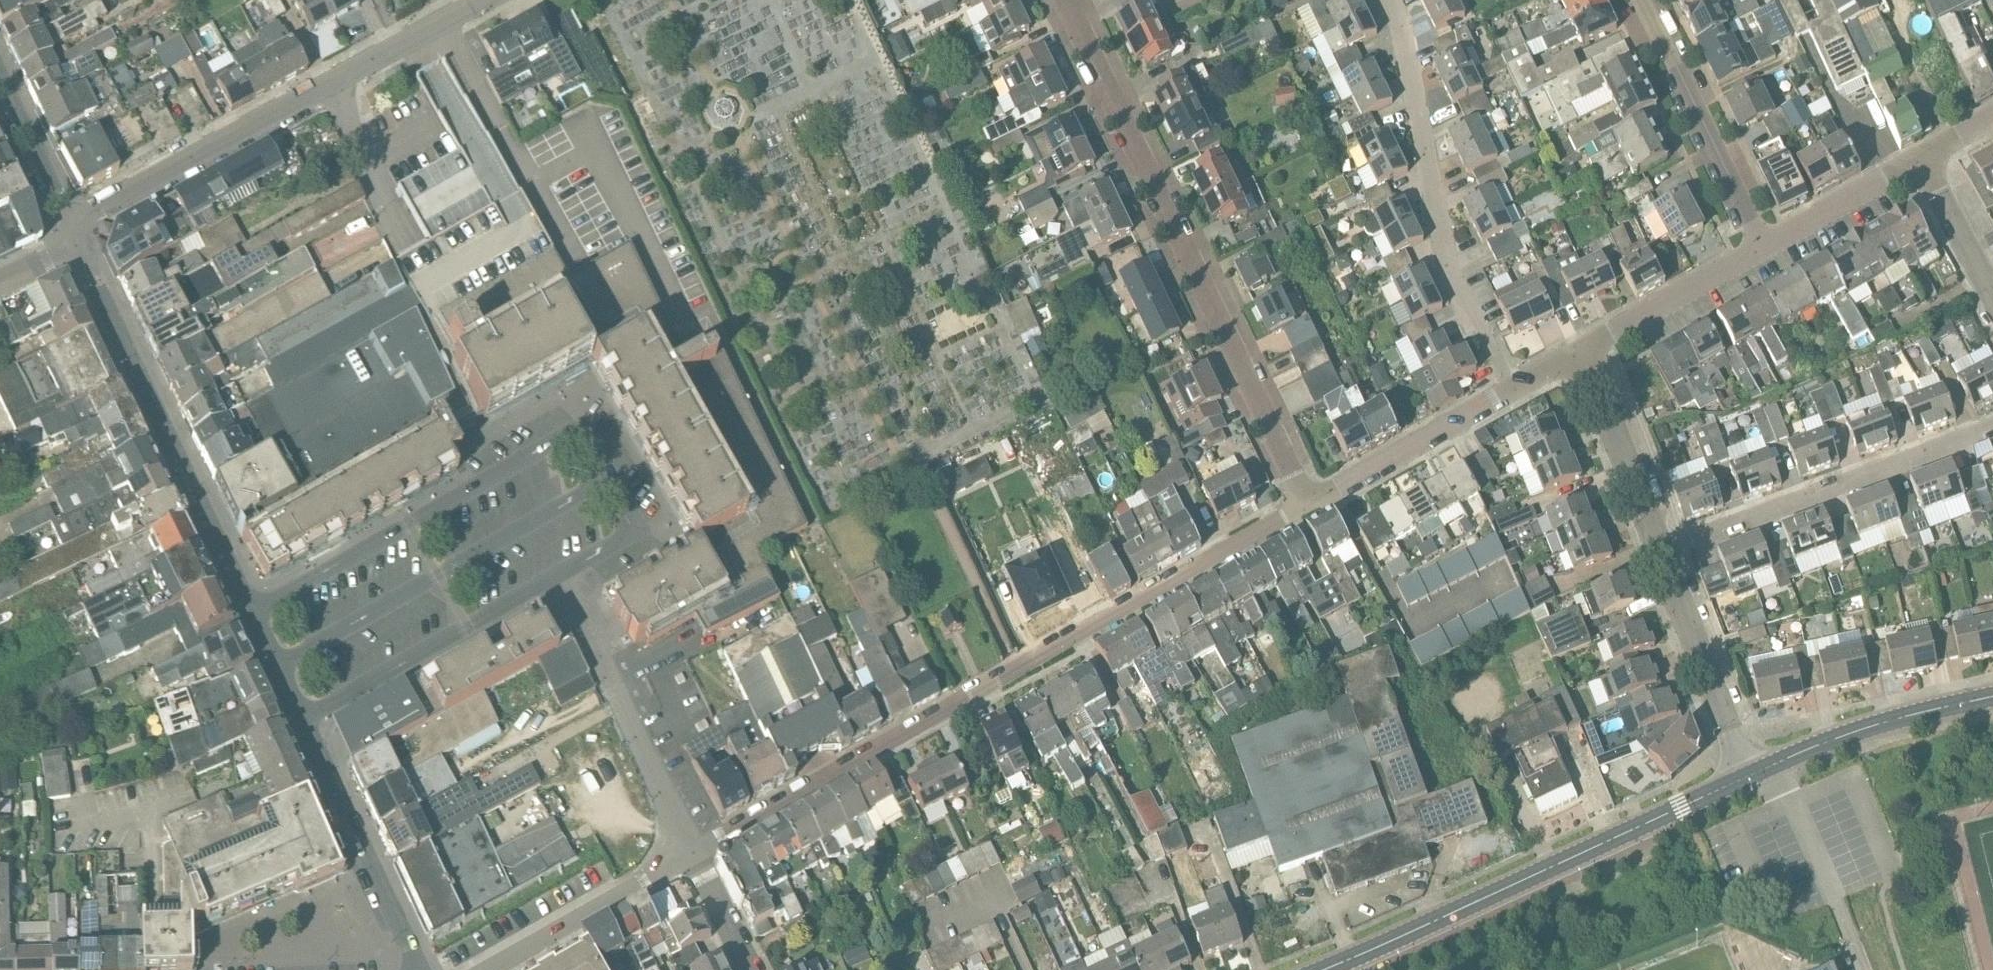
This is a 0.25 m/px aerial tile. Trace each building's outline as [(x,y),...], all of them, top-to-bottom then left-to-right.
[(0,30),(10,50),(64,20),(59,11),(80,0),(54,0),(0,30)] [(0,30),(54,0),(0,0),(0,29),(0,30)] [(276,19),(287,13),(280,0),(266,0),(276,19)] [(292,3),(300,17),(301,17),(310,33),(335,20),(324,0),(298,0),(292,3)] [(335,20),(359,6),(356,0),(324,0),(335,20)] [(921,12),(945,0),(909,0),(905,2),(912,16),(921,12)] [(921,12),(928,26),(957,11),(952,0),(945,0),(921,12)] [(990,22),(1019,8),(1015,0),(969,0),(968,1),(973,10),(982,6),(990,22)] [(1128,42),(1169,22),(1162,6),(1152,10),(1148,0),(1142,0),(1123,9),(1127,19),(1119,23),(1128,42)] [(1287,0),(1272,0),(1277,10),(1289,4),(1287,0)] [(1368,16),(1360,0),(1319,0),(1309,5),(1310,7),(1324,35),(1325,37),(1368,16)] [(1448,0),(1421,0),(1426,10),(1448,0)] [(1426,10),(1436,31),(1465,17),(1457,0),(1448,0),(1426,10)] [(1554,1),(1563,3),(1567,12),(1498,43),(1503,56),(1525,47),(1544,39),(1608,10),(1604,0),(1553,0),(1554,1)] [(1687,21),(1730,0),(1677,0),(1687,21)] [(1729,29),(1728,26),(1753,14),(1760,11),(1755,0),(1741,7),(1738,0),(1730,0),(1687,21),(1698,42),(1729,29)] [(1866,78),(1861,66),(1843,26),(1831,0),(1780,0),(1780,1),(1779,2),(1796,36),(1796,35),(1798,39),(1811,33),(1838,91),(1866,78)] [(1843,26),(1857,20),(1876,11),(1879,9),(1875,0),(1831,0),(1843,26)] [(1992,97),(1992,82),(1961,15),(1982,5),(1979,0),(1924,0),(1967,89),(1976,107),(1992,97)] [(50,54),(53,53),(51,49),(82,32),(84,37),(99,29),(95,22),(107,16),(99,2),(64,21),(64,20),(10,50),(20,70),(50,54)] [(1780,43),(1796,36),(1779,2),(1760,11),(1753,14),(1759,26),(1770,21),(1780,43)] [(990,22),(980,27),(992,54),(1020,40),(1018,36),(1030,30),(1019,8),(990,22)] [(1608,10),(1544,39),(1550,52),(1580,38),(1584,46),(1618,29),(1608,10)] [(585,83),(571,57),(561,40),(550,46),(534,15),(507,30),(529,72),(530,71),(539,87),(561,76),(564,83),(569,81),(573,89),(585,83)] [(1339,67),(1361,57),(1356,45),(1377,35),(1368,16),(1325,37),(1339,67)] [(1770,21),(1759,26),(1769,48),(1772,47),(1780,43),(1770,21)] [(1150,67),(1174,56),(1168,42),(1177,38),(1169,22),(1128,42),(1138,62),(1146,57),(1150,67)] [(1277,34),(1271,22),(1219,47),(1225,60),(1277,34)] [(1441,61),(1434,65),(1444,85),(1474,70),(1466,51),(1476,46),(1467,27),(1433,43),(1441,61)] [(109,29),(53,60),(50,54),(20,70),(28,88),(75,63),(93,54),(94,54),(116,42),(109,29)] [(260,42),(267,56),(283,84),(307,71),(284,29),(260,42)] [(1708,63),(1739,49),(1738,48),(1749,43),(1745,35),(1740,34),(1733,37),(1729,29),(1698,42),(1708,63)] [(513,80),(529,72),(507,30),(483,43),(498,71),(486,78),(501,106),(521,95),(513,80)] [(194,43),(195,39),(192,33),(181,39),(186,47),(194,43)] [(129,62),(153,50),(150,42),(147,36),(122,48),(129,62)] [(1614,103),(1646,88),(1634,62),(1624,43),(1609,50),(1605,56),(1580,67),(1574,55),(1538,72),(1536,67),(1525,47),(1503,56),(1504,57),(1502,58),(1508,70),(1509,69),(1510,72),(1518,88),(1523,99),(1547,87),(1565,126),(1578,119),(1572,106),(1608,89),(1614,103)] [(1719,85),(1749,71),(1739,49),(1708,63),(1719,85)] [(999,72),(1003,80),(1018,74),(1025,88),(1055,73),(1044,50),(999,72)] [(1894,50),(1875,59),(1861,66),(1866,78),(1901,150),(1932,132),(1918,101),(1907,106),(1906,105),(1897,109),(1884,81),(1904,71),(1894,50)] [(959,64),(962,69),(939,80),(943,88),(965,77),(980,70),(995,63),(990,52),(987,54),(986,52),(981,54),(959,64)] [(94,54),(93,54),(75,63),(28,88),(38,109),(87,83),(87,82),(85,79),(102,70),(94,54)] [(204,81),(213,76),(214,76),(208,65),(203,55),(193,61),(204,81)] [(239,71),(255,99),(283,84),(267,56),(239,71)] [(1312,69),(1305,56),(1293,62),(1299,75),(1312,69)] [(1354,99),(1383,85),(1373,63),(1366,67),(1361,57),(1339,67),(1354,99)] [(1812,69),(1805,57),(1794,62),(1800,75),(1812,69)] [(1458,103),(1463,114),(1490,102),(1481,83),(1508,70),(1502,58),(1474,70),(1444,85),(1453,105),(1458,103)] [(235,64),(214,76),(213,76),(232,112),(255,99),(239,71),(235,64)] [(980,70),(965,77),(943,88),(949,101),(986,84),(980,70)] [(1786,72),(1790,81),(1795,78),(1790,70),(1786,72)] [(38,109),(59,152),(98,131),(160,99),(178,90),(172,79),(154,88),(151,83),(122,97),(109,71),(87,82),(87,83),(38,109)] [(1157,102),(1166,121),(1209,101),(1195,72),(1161,88),(1165,98),(1157,102)] [(1020,131),(1026,128),(1022,118),(1067,97),(1055,73),(1025,88),(1010,95),(1017,109),(1012,118),(984,131),(991,145),(1020,131)] [(1806,127),(1815,122),(1802,98),(1775,112),(1758,80),(1735,91),(1739,99),(1728,105),(1740,131),(1762,120),(1775,144),(1776,145),(1780,143),(1780,141),(1795,133),(1795,134),(1797,134),(1796,133),(1806,127)] [(1349,125),(1350,126),(1354,135),(1354,136),(1376,126),(1371,114),(1393,104),(1383,85),(1354,99),(1363,118),(1349,125)] [(1602,139),(1601,137),(1638,117),(1656,109),(1646,88),(1614,103),(1610,105),(1614,115),(1570,136),(1578,153),(1602,139)] [(1292,90),(1278,91),(1279,105),(1293,104),(1292,90)] [(1324,105),(1319,95),(1311,99),(1316,109),(1324,105)] [(182,139),(160,99),(98,131),(59,152),(81,193),(182,139)] [(1199,154),(1225,142),(1220,130),(1211,134),(1205,122),(1215,117),(1208,102),(1209,101),(1166,121),(1176,141),(1184,137),(1189,146),(1194,143),(1199,154)] [(1459,155),(1489,140),(1479,119),(1494,112),(1490,102),(1463,114),(1468,125),(1448,134),(1459,155)] [(1819,119),(1815,122),(1806,127),(1839,185),(1861,173),(1851,155),(1831,119),(1837,117),(1833,110),(1819,119)] [(1339,121),(1335,111),(1323,117),(1328,126),(1339,121)] [(1597,173),(1658,141),(1647,120),(1615,136),(1620,145),(1591,161),(1597,173)] [(1044,162),(1055,157),(1084,143),(1074,121),(1062,127),(1060,122),(1031,136),(1044,162)] [(1376,126),(1354,136),(1357,142),(1369,167),(1399,153),(1389,132),(1381,136),(1376,126)] [(1347,139),(1341,127),(1324,135),(1330,147),(1345,139),(1347,139)] [(1807,157),(1797,162),(1816,198),(1839,185),(1806,127),(1796,133),(1797,134),(1795,134),(1807,157)] [(1026,143),(1020,131),(991,145),(996,157),(1026,143)] [(1348,146),(1357,142),(1354,136),(1354,135),(1347,139),(1345,139),(1348,146)] [(537,390),(592,358),(607,349),(568,279),(520,196),(486,137),(398,187),(430,245),(395,265),(438,340),(449,334),(462,358),(452,363),(482,415),(484,419),(484,420),(537,390)] [(1478,184),(1504,172),(1503,170),(1514,165),(1509,154),(1498,159),(1489,140),(1459,155),(1468,175),(1472,172),(1478,184)] [(1631,170),(1635,178),(1668,160),(1658,141),(1597,173),(1604,185),(1631,170)] [(1057,187),(1058,188),(1085,175),(1083,170),(1095,165),(1084,143),(1055,157),(1063,174),(1054,178),(1054,179),(1045,184),(1046,186),(1048,191),(1057,187)] [(1776,145),(1775,144),(1757,153),(1764,167),(1759,169),(1780,212),(1808,199),(1780,143),(1776,145)] [(231,218),(287,187),(275,163),(266,147),(189,189),(147,212),(157,229),(147,236),(158,257),(180,245),(197,236),(231,217),(231,218)] [(942,166),(956,159),(951,149),(938,155),(942,166)] [(0,152),(0,182),(17,173),(5,150),(0,152)] [(287,187),(306,177),(293,153),(275,163),(287,187)] [(1369,205),(1392,194),(1387,183),(1408,173),(1399,153),(1369,167),(1370,168),(1379,187),(1368,192),(1364,194),(1369,205)] [(1992,208),(1992,153),(1974,164),(1982,178),(1971,184),(1987,212),(1992,208)] [(1195,181),(1205,201),(1246,181),(1239,165),(1229,170),(1223,157),(1199,168),(1204,177),(1195,181)] [(1567,187),(1581,180),(1573,166),(1560,174),(1567,187)] [(1473,225),(1504,210),(1494,188),(1509,181),(1504,172),(1478,184),(1483,194),(1463,204),(1473,225)] [(29,198),(17,173),(0,182),(0,211),(29,198)] [(1655,191),(1649,179),(1623,193),(1630,206),(1655,191)] [(1227,226),(1251,214),(1245,201),(1253,197),(1246,181),(1205,201),(1214,220),(1222,216),(1227,226)] [(357,185),(282,225),(291,241),(365,201),(357,185)] [(1028,216),(1053,203),(1048,191),(1046,186),(1020,199),(1028,216)] [(1091,224),(1120,209),(1109,186),(1064,207),(1069,218),(1085,210),(1091,224)] [(972,192),(969,187),(963,187),(960,192),(963,197),(969,197),(972,192)] [(1588,191),(1578,195),(1583,205),(1592,201),(1588,191)] [(1384,236),(1414,222),(1404,201),(1397,205),(1392,194),(1369,205),(1373,214),(1364,218),(1362,224),(1367,234),(1374,235),(1382,232),(1384,236)] [(1704,228),(1686,194),(1655,210),(1673,244),(1704,228)] [(41,241),(31,202),(29,198),(0,211),(0,260),(41,241)] [(1053,203),(1028,216),(1016,222),(1021,233),(1059,215),(1053,203)] [(1081,243),(1086,255),(1132,233),(1120,209),(1091,224),(1097,236),(1081,243)] [(1912,250),(1919,264),(1936,255),(1911,209),(1903,213),(1912,230),(1906,234),(1915,248),(1912,250)] [(1492,253),(1518,240),(1504,210),(1473,225),(1483,244),(1487,242),(1492,253)] [(1601,215),(1599,210),(1591,212),(1592,218),(1601,215)] [(119,279),(136,269),(158,257),(147,236),(157,229),(147,212),(117,228),(108,256),(119,279)] [(1908,270),(1919,264),(1912,250),(1915,248),(1906,234),(1912,230),(1903,213),(1882,225),(1904,264),(1904,263),(1908,270)] [(133,309),(231,255),(225,243),(240,234),(231,218),(231,217),(197,236),(180,245),(186,256),(157,271),(155,266),(121,284),(133,309)] [(1249,293),(1285,275),(1279,264),(1283,262),(1285,261),(1286,259),(1287,257),(1287,255),(1286,252),(1285,248),(1284,247),(1289,244),(1290,244),(1293,241),(1297,232),(1296,229),(1299,227),(1296,222),(1282,229),(1261,239),(1257,242),(1263,256),(1237,269),(1249,293)] [(1388,272),(1411,262),(1406,250),(1424,242),(1414,222),(1384,236),(1374,241),(1388,272)] [(1564,231),(1560,224),(1549,229),(1553,237),(1564,231)] [(1885,275),(1904,264),(1882,225),(1862,236),(1885,275)] [(1611,233),(1618,248),(1625,264),(1620,267),(1625,276),(1625,277),(1638,300),(1665,283),(1655,266),(1648,253),(1650,252),(1645,241),(1633,246),(1624,227),(1611,233)] [(1257,242),(1261,239),(1255,228),(1235,237),(1241,249),(1257,242)] [(246,245),(247,246),(231,255),(133,309),(146,338),(147,338),(277,266),(269,251),(278,247),(270,232),(246,245)] [(1518,240),(1522,249),(1532,244),(1528,236),(1518,240)] [(1867,285),(1885,275),(1862,236),(1844,247),(1867,285)] [(1522,249),(1518,240),(1492,253),(1498,264),(1523,251),(1522,249)] [(1655,242),(1647,246),(1650,252),(1648,253),(1650,256),(1659,251),(1655,242)] [(644,637),(647,642),(646,643),(647,645),(693,618),(704,637),(779,598),(757,553),(806,529),(722,354),(713,359),(709,353),(700,358),(698,354),(685,362),(629,245),(568,279),(607,349),(592,358),(613,396),(612,396),(613,398),(614,398),(697,544),(604,597),(605,598),(618,619),(623,616),(630,628),(624,631),(626,633),(628,632),(634,643),(644,637)] [(1848,296),(1867,285),(1844,247),(1825,257),(1848,296)] [(1323,248),(1319,250),(1318,250),(1323,262),(1334,258),(1330,251),(1323,248)] [(1582,265),(1581,265),(1596,296),(1616,286),(1614,282),(1625,277),(1625,276),(1620,267),(1625,264),(1618,248),(1582,265)] [(158,364),(190,346),(211,334),(207,326),(222,317),(223,319),(240,309),(241,311),(315,270),(304,251),(277,266),(147,338),(146,338),(158,364)] [(1573,298),(1576,306),(1596,296),(1581,265),(1582,265),(1578,254),(1557,264),(1554,258),(1542,264),(1561,304),(1573,298)] [(1869,333),(1848,296),(1825,257),(1798,273),(1818,309),(1819,308),(1823,315),(1836,308),(1854,338),(1840,345),(1847,359),(1876,345),(1869,333)] [(1044,289),(1073,275),(1066,260),(1037,273),(1038,276),(1044,289)] [(1403,302),(1433,288),(1423,268),(1416,272),(1411,262),(1388,272),(1403,302)] [(1101,277),(1109,274),(1104,263),(1096,266),(1101,277)] [(1514,286),(1534,326),(1554,316),(1551,309),(1561,304),(1542,264),(1532,268),(1536,276),(1514,286)] [(267,363),(269,367),(263,371),(274,393),(243,408),(252,428),(251,429),(262,451),(268,448),(294,494),(252,519),(257,527),(241,536),(264,576),(263,576),(264,579),(456,470),(447,456),(458,449),(450,434),(482,415),(452,363),(462,358),(449,334),(438,340),(395,265),(331,300),(317,276),(269,302),(278,318),(249,334),(254,344),(255,343),(266,363),(267,363)] [(1137,312),(1164,299),(1148,266),(1121,279),(1137,312)] [(1785,328),(1818,309),(1798,273),(1755,298),(1773,330),(1783,325),(1785,328)] [(83,312),(66,275),(0,306),(0,347),(1,350),(49,327),(50,328),(83,312)] [(1034,293),(1044,289),(1038,276),(1028,281),(1034,293)] [(1359,286),(1354,276),(1342,281),(1347,292),(1359,286)] [(1514,335),(1534,326),(1514,286),(1496,294),(1501,305),(1500,306),(1514,335)] [(1879,302),(1887,315),(1904,306),(1892,286),(1874,297),(1877,303),(1879,302)] [(1409,338),(1431,328),(1425,317),(1443,309),(1433,288),(1403,302),(1403,303),(1395,307),(1409,338)] [(1351,303),(1346,293),(1336,298),(1341,308),(1351,303)] [(1295,351),(1319,340),(1308,317),(1297,323),(1283,294),(1255,307),(1269,335),(1284,328),(1295,351)] [(1914,297),(1902,304),(1904,306),(1907,311),(1919,305),(1914,297)] [(1772,331),(1773,330),(1755,298),(1736,309),(1754,341),(1761,337),(1778,365),(1788,359),(1772,331)] [(1137,312),(1153,345),(1180,332),(1164,299),(1137,312)] [(254,344),(249,334),(278,318),(269,302),(211,334),(190,346),(158,364),(170,389),(203,371),(203,370),(239,352),(238,352),(254,344)] [(1748,344),(1754,341),(1736,309),(1718,319),(1718,320),(1752,378),(1765,370),(1761,363),(1760,364),(1748,344)] [(29,345),(35,357),(92,330),(83,312),(50,328),(52,334),(29,345)] [(1967,329),(1976,324),(1972,317),(1963,321),(1967,329)] [(1752,402),(1763,397),(1752,378),(1718,320),(1702,329),(1701,328),(1697,331),(1696,332),(1683,340),(1714,393),(1726,386),(1719,372),(1732,366),(1752,402)] [(1869,333),(1876,345),(1897,334),(1891,322),(1869,333)] [(1951,322),(1930,335),(1935,343),(1956,331),(1951,322)] [(1430,367),(1453,356),(1443,335),(1436,339),(1431,328),(1409,338),(1411,342),(1400,348),(1413,375),(1430,367)] [(118,385),(92,330),(35,357),(0,373),(0,399),(15,432),(31,424),(32,425),(118,385)] [(1917,339),(1931,366),(1942,361),(1927,334),(1917,339)] [(1035,361),(1050,354),(1042,336),(1027,343),(1035,361)] [(1290,353),(1296,366),(1325,352),(1319,340),(1295,351),(1290,353)] [(1696,402),(1701,411),(1719,401),(1714,393),(1683,340),(1651,358),(1681,410),(1696,402)] [(239,352),(203,370),(203,371),(170,389),(182,414),(214,397),(213,396),(231,386),(229,382),(266,363),(255,343),(254,344),(238,352),(239,352)] [(1440,388),(1427,394),(1435,411),(1457,400),(1449,385),(1477,371),(1466,350),(1453,356),(1430,367),(1440,388)] [(1302,379),(1331,365),(1325,352),(1296,366),(1302,379)] [(1896,369),(1890,352),(1877,357),(1884,373),(1896,369)] [(1992,398),(1992,358),(1976,367),(1992,398)] [(1302,379),(1308,392),(1337,378),(1331,365),(1302,379)] [(1885,405),(1894,402),(1888,385),(1888,383),(1887,384),(1880,366),(1869,370),(1882,406),(1885,405)] [(1992,402),(1992,398),(1976,367),(1957,377),(1975,411),(1983,406),(1984,407),(1992,402)] [(1187,433),(1221,418),(1215,404),(1222,400),(1206,368),(1172,384),(1181,403),(1174,407),(1187,433)] [(263,371),(231,386),(213,396),(214,397),(182,414),(192,436),(243,408),(274,393),(263,371)] [(1345,392),(1372,449),(1399,434),(1398,432),(1391,419),(1384,402),(1379,404),(1377,400),(1364,406),(1349,373),(1338,378),(1345,392)] [(1392,385),(1389,377),(1383,375),(1375,379),(1380,391),(1392,385)] [(1337,378),(1308,392),(1315,406),(1324,402),(1345,392),(1338,378),(1337,378)] [(1828,400),(1835,420),(1846,416),(1834,382),(1823,386),(1828,400)] [(1923,392),(1937,428),(1948,425),(1947,424),(1956,420),(1943,384),(1941,385),(1924,391),(1923,392)] [(64,434),(128,405),(118,385),(32,425),(34,429),(19,436),(15,443),(18,451),(20,452),(21,454),(64,434)] [(1826,397),(1822,387),(1810,391),(1814,401),(1826,397)] [(1345,392),(1324,402),(1330,414),(1339,410),(1344,419),(1345,418),(1348,423),(1333,430),(1349,463),(1372,449),(1345,392)] [(1926,432),(1937,428),(1923,392),(1903,399),(1917,435),(1926,432)] [(1726,402),(1721,405),(1726,414),(1740,406),(1735,397),(1726,402)] [(1105,413),(1098,399),(1065,416),(1073,430),(1105,413)] [(68,441),(73,453),(106,437),(137,423),(128,405),(64,434),(21,454),(25,461),(68,441)] [(1766,409),(1778,442),(1789,438),(1777,405),(1766,409)] [(1864,413),(1878,450),(1889,446),(1889,445),(1898,442),(1885,406),(1864,413)] [(192,436),(202,456),(251,429),(252,428),(243,408),(192,436)] [(1766,446),(1778,442),(1766,409),(1754,413),(1766,446)] [(1391,419),(1398,432),(1408,427),(1401,413),(1391,419)] [(1655,421),(1652,413),(1644,416),(1647,424),(1655,421)] [(1868,454),(1878,450),(1864,413),(1845,420),(1859,457),(1868,453),(1868,454)] [(1087,424),(1091,430),(1094,436),(1092,437),(1094,439),(1104,433),(1096,418),(1087,422),(1087,424)] [(1178,438),(1183,449),(1226,428),(1221,418),(1187,433),(1178,438)] [(1524,454),(1564,439),(1561,439),(1554,419),(1516,434),(1524,454)] [(93,468),(146,442),(137,423),(106,437),(73,453),(61,459),(65,468),(43,478),(48,489),(51,487),(51,488),(93,468)] [(1706,427),(1720,464),(1731,460),(1717,423),(1706,427)] [(1067,435),(1071,443),(1091,430),(1087,424),(1067,435)] [(1026,442),(1047,488),(1082,473),(1061,426),(1026,442)] [(1672,440),(1667,426),(1656,430),(1661,444),(1672,440)] [(1708,468),(1720,464),(1706,427),(1695,431),(1708,468)] [(1807,435),(1821,472),(1831,468),(1831,467),(1840,464),(1826,427),(1807,435)] [(1485,428),(1475,434),(1482,446),(1492,439),(1485,428)] [(251,429),(202,456),(213,479),(262,451),(251,429)] [(1091,430),(1071,443),(1073,447),(1075,446),(1076,448),(1094,439),(1092,437),(1094,436),(1091,430)] [(1208,437),(1205,439),(1210,450),(1228,441),(1222,430),(1208,437)] [(1810,476),(1821,472),(1807,435),(1787,442),(1801,478),(1810,475),(1810,476)] [(1534,474),(1571,459),(1564,439),(1524,454),(1524,455),(1526,454),(1534,474)] [(112,495),(160,472),(146,442),(93,468),(51,488),(64,517),(112,495)] [(236,527),(252,519),(294,494),(268,448),(262,451),(213,479),(236,527)] [(1749,456),(1763,493),(1773,489),(1782,485),(1768,449),(1749,456)] [(1488,482),(1500,476),(1486,452),(1475,459),(1488,482)] [(1752,497),(1763,493),(1749,456),(1729,463),(1743,500),(1752,497)] [(1534,475),(1537,474),(1544,493),(1581,479),(1573,458),(1571,459),(1534,474),(1534,475)] [(948,459),(934,466),(940,478),(954,472),(948,459)] [(941,479),(950,497),(993,477),(985,459),(941,479)] [(1478,488),(1488,482),(1475,459),(1466,464),(1478,488)] [(1143,495),(1148,505),(1162,532),(1177,562),(1202,548),(1174,491),(1190,483),(1179,460),(1163,469),(1164,472),(1140,484),(1145,494),(1143,495)] [(1977,494),(1968,472),(1957,476),(1952,464),(1930,473),(1943,507),(1946,506),(1952,522),(1972,515),(1976,527),(1978,527),(1985,548),(1992,545),(1992,538),(1989,528),(1985,517),(1981,506),(1977,494)] [(1223,479),(1238,510),(1257,501),(1252,492),(1263,487),(1253,465),(1223,479)] [(1481,494),(1478,488),(1464,465),(1442,477),(1459,507),(1460,506),(1467,520),(1474,533),(1482,528),(1476,518),(1486,512),(1477,497),(1481,494)] [(1977,494),(1987,490),(1979,468),(1968,472),(1977,494)] [(63,548),(103,529),(172,497),(160,472),(112,495),(64,517),(55,521),(51,523),(63,548)] [(1691,479),(1704,515),(1715,511),(1715,510),(1724,507),(1711,472),(1691,479)] [(1924,514),(1943,507),(1930,473),(1910,480),(1916,496),(1905,501),(1917,535),(1930,530),(1924,514)] [(1086,476),(1076,480),(1067,485),(1057,490),(1065,508),(1075,503),(1085,499),(1095,494),(1086,476)] [(1438,519),(1459,507),(1442,477),(1421,490),(1438,519)] [(1218,519),(1238,510),(1223,479),(1203,489),(1218,519)] [(1694,519),(1704,515),(1691,479),(1671,486),(1685,522),(1694,518),(1694,519)] [(1917,535),(1905,501),(1894,504),(1888,488),(1867,496),(1880,531),(1902,523),(1908,539),(1917,535)] [(1438,519),(1421,490),(1400,502),(1417,531),(1418,531),(1424,541),(1444,530),(1438,519)] [(1862,543),(1860,538),(1880,531),(1867,496),(1846,504),(1851,516),(1839,521),(1849,547),(1850,547),(1862,543)] [(183,519),(172,497),(103,529),(63,548),(0,577),(0,602),(108,552),(109,553),(138,540),(183,519)] [(1554,534),(1592,519),(1584,499),(1546,514),(1554,534)] [(1985,517),(1992,513),(1992,500),(1981,506),(1985,517)] [(1396,543),(1417,531),(1400,502),(1379,514),(1396,543)] [(1493,524),(1518,514),(1514,502),(1489,512),(1493,524)] [(1129,515),(1158,572),(1177,562),(1162,532),(1148,505),(1131,513),(1129,515)] [(16,540),(51,523),(55,521),(48,507),(9,526),(16,540)] [(1533,508),(1518,514),(1493,524),(1498,535),(1538,520),(1533,508)] [(1838,547),(1843,561),(1854,558),(1850,547),(1849,547),(1839,521),(1829,524),(1824,512),(1803,520),(1816,555),(1838,547)] [(1349,576),(1363,568),(1334,514),(1308,529),(1333,576),(1331,577),(1348,607),(1362,600),(1349,576)] [(1374,556),(1396,543),(1379,514),(1357,527),(1374,556)] [(1140,583),(1158,572),(1129,515),(1125,517),(1118,520),(1132,549),(1123,553),(1140,583)] [(1564,553),(1602,538),(1594,518),(1592,519),(1554,534),(1555,535),(1557,534),(1564,553)] [(92,600),(198,551),(183,519),(138,540),(109,553),(117,571),(86,585),(92,600)] [(1467,537),(1474,533),(1467,520),(1460,524),(1467,537)] [(1801,576),(1796,562),(1816,555),(1803,520),(1782,528),(1787,540),(1776,544),(1789,580),(1790,580),(1801,576)] [(1012,574),(1032,618),(1068,601),(1054,571),(1070,563),(1055,532),(1038,540),(1046,558),(1012,574)] [(1308,569),(1315,565),(1298,535),(1280,545),(1296,575),(1321,622),(1348,607),(1331,577),(1317,585),(1308,569)] [(1486,540),(1497,563),(1507,558),(1495,535),(1486,540)] [(1781,590),(1792,586),(1790,580),(1789,580),(1776,544),(1765,548),(1760,536),(1739,544),(1752,579),(1774,571),(1781,590)] [(1566,553),(1574,573),(1612,558),(1604,537),(1602,538),(1564,553),(1564,554),(1566,553)] [(1487,568),(1497,563),(1486,540),(1476,545),(1487,568)] [(1425,545),(1432,557),(1440,553),(1433,541),(1425,545)] [(1732,586),(1752,579),(1739,544),(1718,552),(1723,564),(1699,573),(1710,600),(1734,591),(1732,586)] [(1284,583),(1296,575),(1280,545),(1261,556),(1278,588),(1301,632),(1314,625),(1291,582),(1286,585),(1284,583)] [(1425,561),(1432,557),(1425,545),(1418,549),(1425,561)] [(1477,573),(1487,568),(1476,545),(1466,550),(1477,573)] [(1110,549),(1090,560),(1100,581),(1110,599),(1131,588),(1110,549)] [(1468,577),(1477,573),(1466,550),(1456,555),(1468,577)] [(173,608),(215,587),(198,551),(92,600),(93,600),(82,605),(100,642),(173,608)] [(1458,582),(1468,577),(1456,555),(1447,560),(1458,582)] [(1265,594),(1278,588),(1261,556),(1236,570),(1253,601),(1265,624),(1282,615),(1275,602),(1270,605),(1265,594)] [(1395,579),(1411,570),(1403,557),(1387,566),(1395,579)] [(1448,587),(1458,582),(1447,560),(1437,565),(1448,587)] [(1438,592),(1448,587),(1437,565),(1427,570),(1438,592)] [(1540,578),(1535,565),(1522,571),(1527,584),(1540,578)] [(876,641),(878,640),(887,636),(884,630),(905,620),(881,570),(864,579),(855,583),(851,585),(863,610),(861,611),(876,641)] [(1262,626),(1265,624),(1253,601),(1236,570),(1216,582),(1233,612),(1243,607),(1254,626),(1261,622),(1262,626)] [(1429,597),(1438,592),(1427,570),(1417,574),(1429,597)] [(1419,602),(1429,597),(1417,574),(1408,579),(1419,602)] [(1521,589),(1526,600),(1551,588),(1546,577),(1521,589)] [(1583,594),(1593,620),(1635,604),(1624,578),(1583,594)] [(1409,607),(1419,602),(1408,579),(1398,584),(1409,607)] [(1233,612),(1216,582),(1187,598),(1204,627),(1217,652),(1219,656),(1220,656),(1226,667),(1242,658),(1241,657),(1253,651),(1233,612)] [(100,642),(99,642),(108,662),(108,661),(108,662),(125,654),(125,655),(177,630),(186,653),(198,649),(233,631),(229,623),(232,622),(215,587),(173,608),(100,642)] [(1526,600),(1531,612),(1557,599),(1551,588),(1526,600)] [(1531,612),(1526,600),(1521,589),(1510,595),(1521,617),(1531,612)] [(1914,602),(1911,589),(1901,591),(1904,604),(1914,602)] [(1511,622),(1521,617),(1510,595),(1500,600),(1511,622)] [(1877,596),(1868,599),(1871,611),(1880,609),(1877,596)] [(1197,668),(1219,656),(1217,652),(1204,627),(1187,598),(1164,611),(1181,641),(1194,663),(1197,668)] [(1501,627),(1511,622),(1500,600),(1490,605),(1501,627)] [(1491,632),(1501,627),(1490,605),(1480,610),(1491,632)] [(64,622),(83,613),(79,606),(60,615),(64,622)] [(1973,611),(1975,623),(1973,623),(1981,660),(1992,657),(1992,606),(1973,611)] [(946,632),(946,633),(960,627),(960,626),(959,626),(951,609),(938,615),(946,632)] [(1537,625),(1550,661),(1591,645),(1578,609),(1537,625)] [(1481,637),(1491,632),(1480,610),(1470,615),(1481,637)] [(862,695),(879,730),(911,712),(885,658),(876,641),(861,611),(847,618),(863,652),(859,654),(876,688),(862,695)] [(1196,683),(1187,666),(1194,663),(1181,641),(1164,611),(1145,622),(1173,675),(1174,675),(1183,691),(1196,683)] [(453,710),(538,661),(572,643),(562,620),(559,622),(559,623),(546,630),(539,617),(539,616),(538,615),(441,670),(447,681),(440,685),(453,710)] [(1472,642),(1481,637),(1470,615),(1460,620),(1472,642)] [(850,746),(879,730),(862,695),(850,701),(822,643),(836,636),(827,616),(795,631),(850,746)] [(747,704),(784,784),(794,778),(792,774),(794,773),(803,760),(804,760),(805,760),(805,759),(805,758),(818,751),(819,751),(820,751),(821,751),(821,750),(835,749),(836,750),(838,748),(840,752),(850,746),(795,631),(788,618),(723,654),(732,672),(748,704),(747,704)] [(1406,637),(1397,620),(1379,629),(1380,631),(1365,638),(1369,650),(1406,637)] [(1462,647),(1472,642),(1460,620),(1450,625),(1462,647)] [(1941,623),(1942,631),(1949,629),(1947,621),(1941,623)] [(1159,683),(1173,675),(1145,622),(1117,638),(1133,668),(1136,667),(1157,707),(1168,700),(1159,683)] [(1240,627),(1247,639),(1255,635),(1248,623),(1240,627)] [(1775,623),(1765,627),(1768,638),(1775,636),(1777,630),(1775,623)] [(1961,664),(1981,660),(1973,623),(1954,627),(1954,628),(1949,629),(1942,631),(1940,631),(1947,662),(1960,659),(1961,664)] [(1452,652),(1462,647),(1450,625),(1440,629),(1452,652)] [(1614,663),(1609,664),(1613,675),(1640,665),(1636,654),(1655,647),(1651,638),(1648,639),(1642,625),(1605,640),(1614,663)] [(1743,648),(1769,639),(1764,625),(1738,634),(1743,648)] [(1442,657),(1452,652),(1440,629),(1430,634),(1442,657)] [(210,683),(211,685),(229,677),(230,679),(255,668),(236,630),(233,631),(198,649),(186,653),(187,654),(152,670),(157,681),(176,672),(181,681),(204,671),(210,683)] [(1936,664),(1947,662),(1940,631),(1930,633),(1907,638),(1915,674),(1938,669),(1936,664)] [(1432,662),(1442,657),(1430,634),(1421,639),(1432,662)] [(1826,688),(1827,693),(1847,689),(1840,652),(1841,652),(1838,637),(1805,644),(1806,648),(1804,648),(1813,691),(1826,688)] [(1126,672),(1133,668),(1117,638),(1097,649),(1122,693),(1135,686),(1126,672)] [(1894,679),(1915,674),(1907,638),(1887,642),(1887,643),(1874,646),(1880,676),(1893,673),(1894,679)] [(1422,667),(1432,662),(1421,639),(1411,644),(1422,667)] [(572,643),(538,661),(554,694),(588,675),(573,643),(572,643)] [(1332,643),(1316,651),(1322,662),(1338,654),(1332,643)] [(1841,652),(1840,652),(1847,689),(1871,684),(1870,678),(1880,676),(1874,646),(1864,648),(1864,647),(1841,652)] [(1233,739),(1254,799),(1268,841),(1280,873),(1322,858),(1335,896),(1336,896),(1336,897),(1398,875),(1432,863),(1426,847),(1488,825),(1488,824),(1473,783),(1428,799),(1387,683),(1400,678),(1390,648),(1338,666),(1349,698),(1233,739)] [(1803,693),(1813,691),(1804,648),(1773,655),(1776,667),(1774,668),(1781,703),(1804,698),(1803,693)] [(885,658),(911,712),(938,697),(927,676),(921,663),(910,669),(906,671),(897,653),(885,658)] [(1631,695),(1635,706),(1661,696),(1655,680),(1659,679),(1655,669),(1651,671),(1648,662),(1640,665),(1613,675),(1611,676),(1619,699),(1631,695)] [(1280,689),(1290,713),(1306,707),(1300,691),(1330,681),(1324,663),(1280,689)] [(233,746),(243,743),(282,726),(265,689),(255,668),(230,679),(229,677),(211,685),(210,683),(174,693),(167,696),(174,714),(166,717),(173,737),(169,739),(179,768),(192,764),(226,748),(233,745),(233,746)] [(1760,708),(1781,703),(1774,668),(1753,672),(1760,708)] [(89,670),(87,671),(56,684),(19,700),(29,719),(63,703),(97,689),(89,670)] [(350,767),(453,710),(440,685),(447,681),(441,670),(366,713),(367,714),(347,725),(364,754),(348,763),(350,767)] [(1077,678),(1068,682),(1095,731),(1096,732),(1108,726),(1103,717),(1113,711),(1099,688),(1090,671),(1085,673),(1082,671),(1077,674),(1077,678)] [(560,706),(595,689),(588,675),(554,694),(560,706)] [(1052,692),(1084,752),(1099,744),(1093,733),(1095,731),(1068,682),(1052,692)] [(1227,718),(1248,705),(1241,694),(1235,683),(1214,696),(1227,718)] [(1241,694),(1248,705),(1260,699),(1253,687),(1241,694)] [(1581,725),(1573,707),(1565,689),(1531,704),(1534,711),(1487,732),(1500,762),(1512,756),(1534,803),(1535,803),(1541,816),(1578,799),(1572,786),(1551,739),(1581,725)] [(1036,700),(1072,764),(1083,758),(1085,762),(1089,761),(1084,752),(1052,692),(1036,700)] [(453,710),(350,767),(364,799),(440,757),(439,756),(499,723),(483,693),(453,710)] [(1645,729),(1647,738),(1667,729),(1671,737),(1678,730),(1673,718),(1677,716),(1675,711),(1679,710),(1675,700),(1672,702),(1668,693),(1661,696),(1635,706),(1631,707),(1640,730),(1645,729)] [(1073,790),(1083,784),(1072,764),(1036,700),(1031,703),(1032,704),(1016,712),(1045,765),(1055,759),(1073,790)] [(1119,705),(1134,733),(1139,731),(1144,728),(1129,700),(1119,705)] [(728,747),(744,783),(753,801),(784,784),(747,704),(715,720),(718,727),(728,747)] [(1216,724),(1226,718),(1222,712),(1212,718),(1216,724)] [(1016,775),(1031,769),(1005,718),(981,730),(1000,766),(1007,780),(1016,775)] [(1652,754),(1649,757),(1671,782),(1699,757),(1701,748),(1690,721),(1690,720),(1672,737),(1671,737),(1667,729),(1647,738),(1652,754)] [(1587,735),(1596,732),(1593,723),(1584,727),(1587,735)] [(260,778),(299,762),(282,726),(243,743),(260,778)] [(728,747),(718,727),(684,747),(701,781),(722,819),(748,804),(727,766),(714,773),(706,759),(728,747)] [(1145,742),(1139,731),(1134,733),(1139,744),(1145,742)] [(1645,752),(1638,744),(1618,751),(1622,761),(1641,753),(1645,752)] [(226,748),(192,764),(197,775),(231,761),(226,748)] [(70,796),(64,749),(42,752),(48,799),(70,796)] [(364,799),(380,831),(457,787),(440,757),(364,799)] [(945,803),(967,792),(952,761),(940,767),(936,759),(926,764),(945,803)] [(219,797),(232,825),(312,791),(299,762),(260,778),(237,788),(237,789),(219,797)] [(922,813),(945,803),(926,764),(915,769),(919,776),(907,782),(922,813)] [(920,818),(910,797),(901,780),(886,788),(873,766),(845,783),(863,815),(865,818),(873,835),(883,831),(880,826),(901,814),(907,825),(920,818)] [(457,787),(380,831),(395,864),(477,819),(540,786),(530,767),(477,794),(470,780),(457,787)] [(16,770),(0,771),(0,793),(17,791),(16,770)] [(873,835),(865,818),(863,815),(845,783),(844,784),(825,795),(845,828),(844,829),(852,845),(854,850),(875,841),(873,835)] [(21,803),(33,802),(32,784),(20,785),(21,803)] [(190,934),(295,890),(296,892),(343,872),(310,796),(314,794),(312,791),(232,825),(219,797),(180,814),(161,821),(171,843),(162,847),(164,921),(146,921),(146,925),(140,925),(140,969),(191,969),(190,934)] [(1150,791),(1130,801),(1150,839),(1157,836),(1170,830),(1170,828),(1150,791)] [(855,853),(854,850),(852,845),(844,829),(845,828),(825,795),(801,808),(821,843),(820,843),(827,861),(841,855),(839,851),(843,849),(848,857),(855,853)] [(1228,855),(1268,841),(1254,799),(1213,813),(1228,855)] [(820,863),(822,868),(829,865),(827,861),(820,843),(821,843),(801,808),(779,821),(807,871),(820,863)] [(477,819),(395,864),(430,940),(575,859),(553,820),(531,831),(494,852),(477,819)] [(1014,829),(1023,825),(1020,819),(1011,823),(1014,829)] [(757,834),(783,883),(793,879),(807,871),(779,821),(757,834)] [(1065,841),(1056,822),(1040,831),(1048,849),(1065,841)] [(1002,835),(1012,831),(1008,824),(999,829),(1002,835)] [(1161,846),(1184,838),(1179,825),(1170,830),(1157,836),(1161,846)] [(780,902),(790,896),(783,883),(757,834),(737,846),(748,868),(753,877),(758,874),(768,894),(773,891),(780,902)] [(1152,863),(1165,859),(1161,846),(1157,836),(1150,839),(1145,842),(1152,863)] [(1161,846),(1165,859),(1166,858),(1166,857),(1188,850),(1184,838),(1161,846)] [(990,869),(1001,864),(991,842),(980,847),(990,869)] [(741,907),(742,907),(761,896),(753,877),(748,868),(737,846),(723,853),(722,853),(719,864),(741,907)] [(979,874),(990,869),(980,847),(969,852),(979,874)] [(1134,873),(1146,866),(1134,848),(1123,853),(1134,873)] [(968,880),(979,874),(969,852),(957,858),(968,880)] [(69,857),(51,857),(51,890),(69,891),(69,857)] [(956,885),(968,880),(957,858),(946,863),(956,885)] [(945,890),(956,885),(946,863),(935,868),(945,890)] [(935,895),(945,890),(935,868),(924,874),(935,895)] [(8,927),(7,869),(0,869),(0,928),(8,927)] [(1066,880),(1061,869),(1050,874),(1055,885),(1066,880)] [(897,886),(902,884),(906,882),(902,873),(892,877),(897,886)] [(1053,882),(1049,873),(1040,877),(1044,886),(1053,882)] [(923,901),(935,895),(924,874),(913,879),(923,901)] [(97,928),(97,912),(97,892),(96,876),(96,903),(82,903),(82,920),(83,919),(83,948),(78,948),(79,969),(98,969),(97,928)] [(913,906),(923,901),(913,879),(903,884),(913,906)] [(26,900),(26,884),(20,884),(20,893),(17,893),(17,900),(26,900)] [(1207,904),(1224,951),(1243,944),(1223,888),(1205,894),(1208,904),(1207,904)] [(106,912),(105,892),(97,892),(97,912),(106,912)] [(870,894),(865,897),(869,905),(874,902),(870,894)] [(1056,908),(1050,894),(1035,902),(1041,915),(1056,908)] [(65,916),(63,895),(51,896),(53,917),(65,916)] [(788,923),(801,917),(802,917),(792,895),(790,896),(780,902),(773,906),(766,905),(761,896),(742,907),(752,928),(772,918),(772,917),(783,912),(788,923)] [(650,951),(658,968),(664,964),(660,956),(669,953),(660,934),(664,931),(647,898),(628,908),(650,951)] [(901,917),(909,913),(902,898),(894,902),(901,917)] [(672,956),(696,945),(712,937),(701,914),(694,917),(688,904),(668,913),(675,928),(664,932),(664,931),(660,934),(669,953),(670,952),(672,956)] [(1205,958),(1224,951),(1207,904),(1188,912),(1205,958)] [(126,928),(97,928),(98,969),(140,969),(140,925),(139,907),(126,907),(126,928)] [(1017,925),(1033,918),(1028,907),(1012,914),(1017,925)] [(658,968),(650,951),(628,908),(610,919),(625,946),(627,951),(633,948),(643,969),(659,969),(658,968)] [(627,951),(625,946),(610,919),(584,934),(591,946),(605,969),(624,969),(619,961),(615,959),(627,951)] [(781,930),(788,943),(809,932),(802,919),(781,930)] [(983,927),(993,948),(1004,943),(994,922),(983,927)] [(51,927),(49,927),(49,923),(19,924),(19,927),(19,952),(15,952),(15,969),(53,969),(51,927)] [(15,952),(19,952),(19,927),(8,927),(0,928),(0,969),(15,969),(15,952)] [(78,948),(65,948),(65,927),(51,927),(53,969),(79,969),(78,948)] [(981,953),(993,948),(983,927),(971,932),(981,953)] [(970,959),(981,953),(971,932),(960,937),(970,959)] [(1167,969),(1180,969),(1192,964),(1177,932),(1154,943),(1167,969)] [(959,964),(970,959),(960,937),(949,943),(959,964)] [(948,969),(959,964),(949,943),(938,948),(948,969)] [(1154,943),(1132,953),(1140,969),(1167,969),(1154,943)] [(696,945),(672,956),(679,969),(703,958),(696,945)] [(591,946),(570,957),(568,955),(562,959),(563,961),(555,966),(553,962),(539,969),(605,969),(591,946)] [(948,969),(938,948),(928,953),(936,969),(946,969),(948,969)] [(993,962),(987,951),(981,953),(987,965),(993,962)] [(858,966),(852,952),(844,955),(850,969),(858,966)] [(1132,953),(1110,963),(1113,969),(1140,969),(1132,953)] [(706,965),(696,969),(727,969),(721,958),(706,965)]
